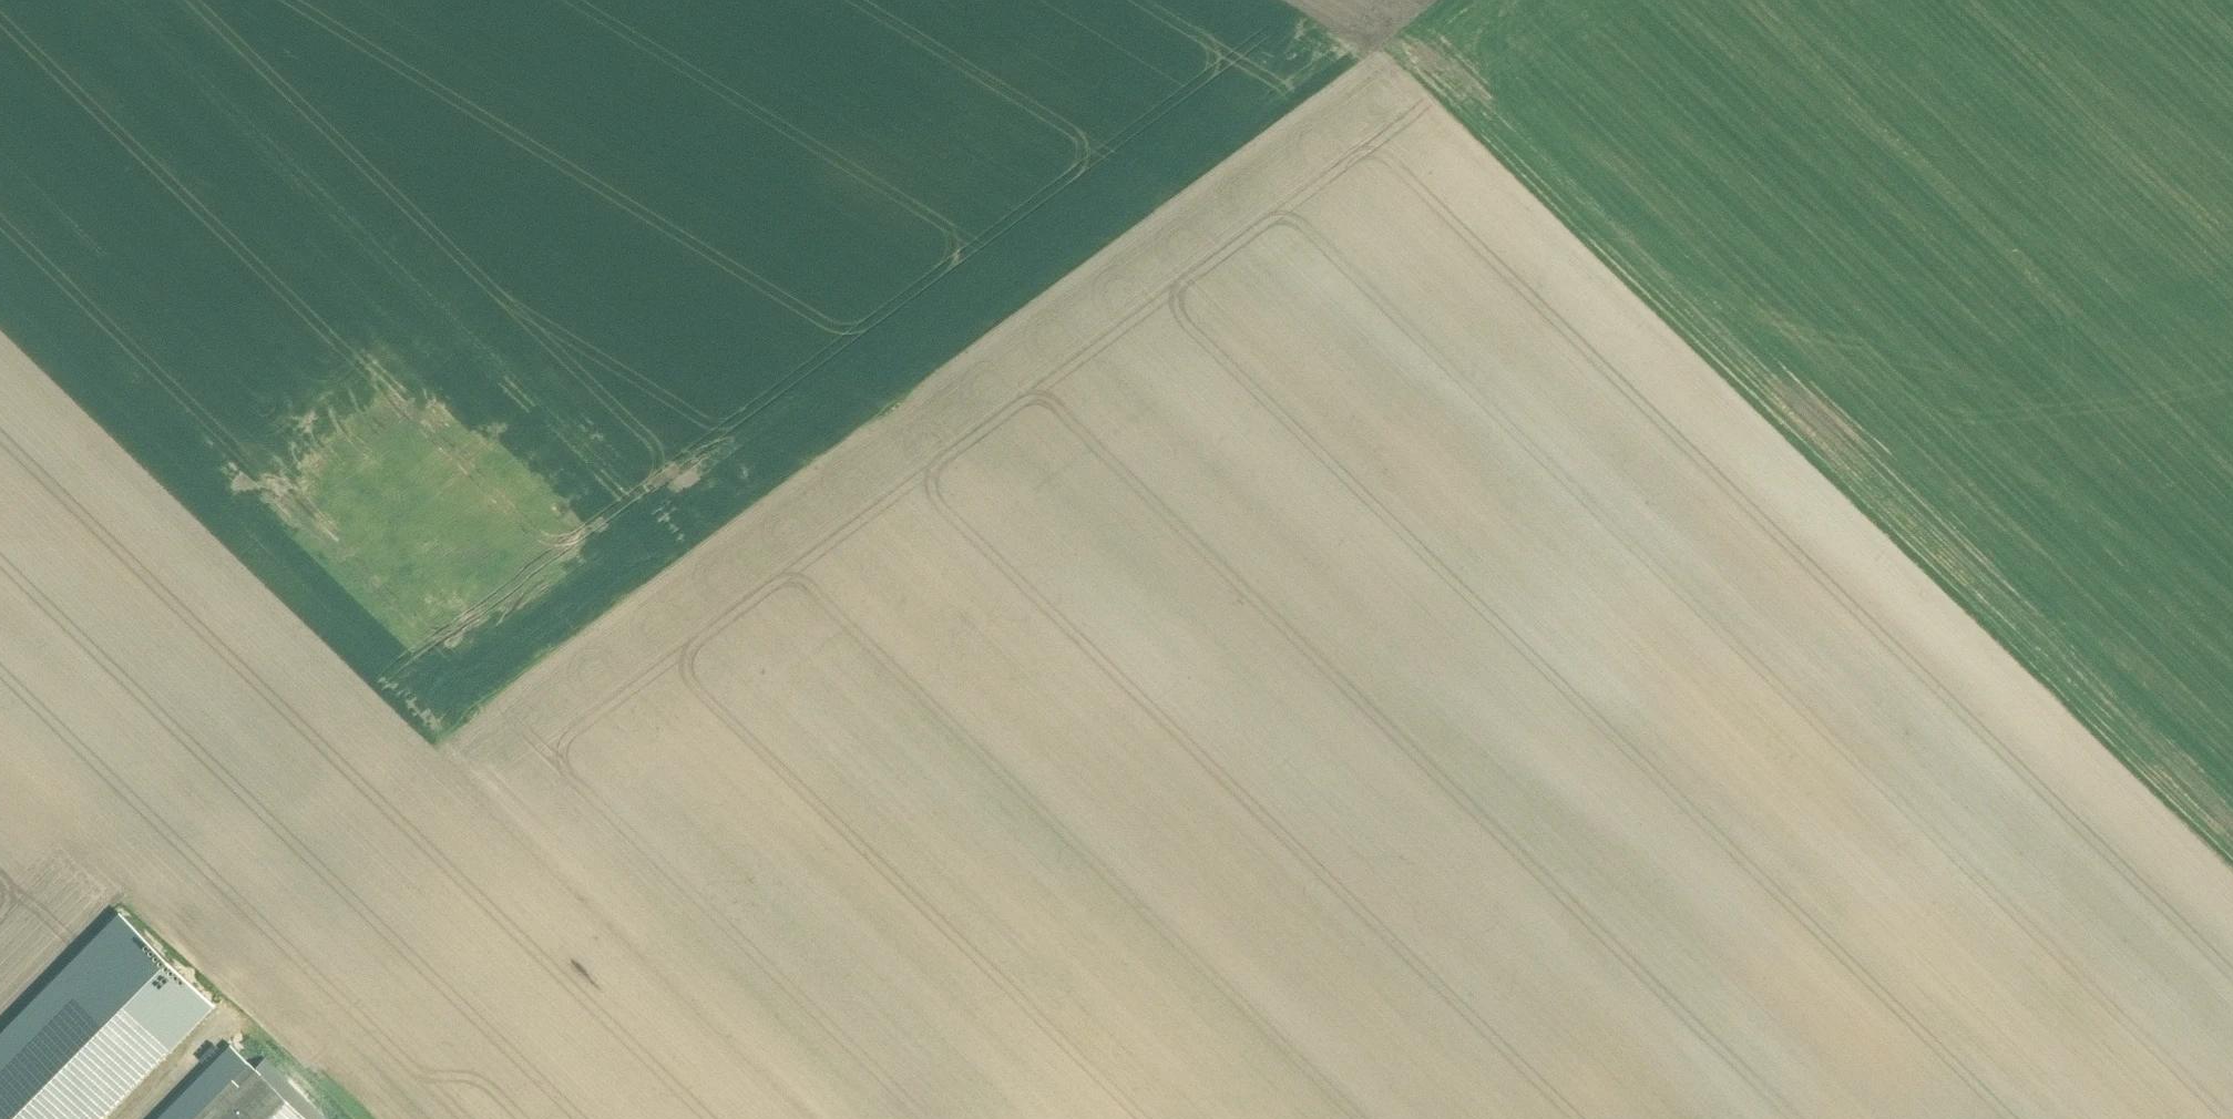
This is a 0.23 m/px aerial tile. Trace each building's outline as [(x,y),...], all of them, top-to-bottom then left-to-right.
[(0,1033),(0,1118),(101,1118),(213,1005),(119,912),(0,1033)] [(153,1118),(305,1118),(255,1071),(248,1064),(245,1061),(227,1043),(153,1118)]
